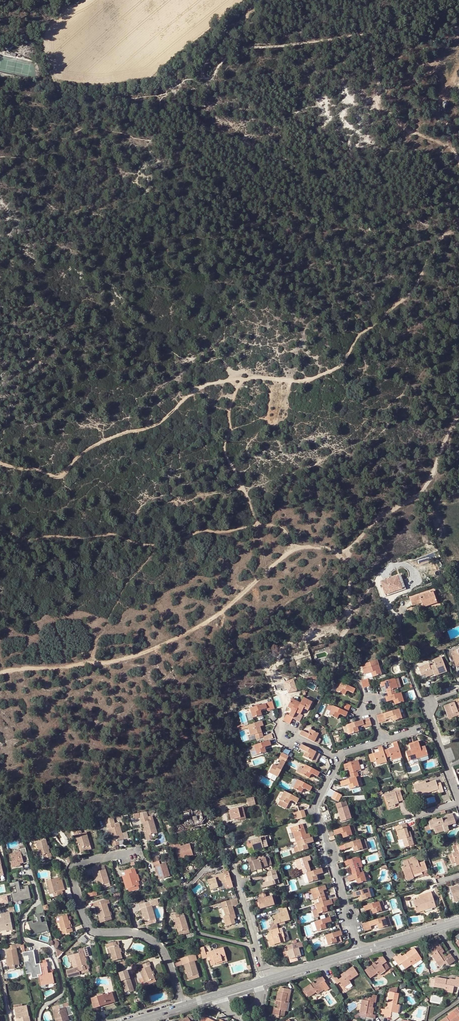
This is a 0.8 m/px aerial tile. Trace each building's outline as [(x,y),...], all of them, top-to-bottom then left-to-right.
[(401,575),(397,576),(402,589),(385,595),(386,596),(406,589),(401,575)] [(381,582),(385,595),(402,589),(397,576),(381,582)] [(409,599),(412,606),(421,603),(423,607),(436,603),(432,591),(409,599)] [(433,673),(433,675),(434,676),(446,672),(441,657),(432,661),(434,665),(429,667),(428,664),(418,668),(420,675),(418,676),(420,681),(426,678),(430,676),(430,674),(433,673)] [(361,665),(364,675),(366,674),(370,673),(372,674),(373,677),(382,674),(381,674),(379,666),(377,660),(361,665)] [(398,689),(396,678),(381,683),(382,687),(385,686),(389,697),(396,694),(395,690),(398,689)] [(368,679),(360,681),(361,682),(363,688),(370,686),(368,679)] [(357,689),(342,682),(338,691),(346,696),(348,692),(349,692),(355,694),(357,689)] [(402,693),(396,694),(389,697),(386,698),(387,702),(393,701),(394,702),(395,705),(404,702),(402,693)] [(313,702),(304,698),(301,703),(293,718),(300,722),(303,715),(301,714),(303,710),(305,708),(308,710),(313,702)] [(287,714),(283,721),(290,724),(293,718),(301,703),(293,699),(288,707),(292,709),(292,711),(289,715),(287,714)] [(251,708),(254,718),(262,715),(261,712),(263,710),(268,708),(268,711),(275,709),(273,701),(251,708)] [(447,716),(457,713),(458,715),(458,717),(458,702),(454,704),(454,702),(443,706),(447,716)] [(342,710),(348,713),(352,706),(345,703),(342,710)] [(342,710),(334,707),(330,716),(338,720),(340,716),(342,716),(346,718),(348,713),(342,710)] [(377,716),(379,723),(386,721),(386,719),(391,717),(393,718),(394,721),(403,719),(400,709),(384,714),(377,716)] [(370,718),(356,722),(344,726),(347,736),(359,732),(358,729),(359,727),(365,726),(365,728),(372,726),(370,718)] [(264,726),(263,721),(248,726),(251,736),(255,735),(256,739),(263,737),(260,727),(264,726)] [(307,733),(302,731),(300,735),(315,743),(317,738),(319,734),(311,730),(310,733),(309,733),(308,733),(307,733)] [(272,745),(270,741),(255,745),(256,751),(257,755),(267,752),(266,749),(266,747),(272,745)] [(418,741),(414,742),(418,758),(429,755),(426,746),(422,747),(420,746),(418,741)] [(418,758),(414,742),(409,744),(411,749),(410,751),(406,752),(409,761),(418,758)] [(394,747),(384,751),(386,758),(391,756),(392,760),(402,757),(398,743),(393,745),(394,747)] [(317,752),(302,745),(300,749),(306,752),(306,754),(305,757),(312,761),(317,752)] [(377,765),(387,762),(386,758),(384,751),(383,747),(378,749),(379,752),(369,755),(371,762),(376,761),(377,765)] [(317,752),(312,761),(316,763),(321,754),(317,752)] [(281,771),(289,756),(283,753),(279,760),(281,761),(278,766),(274,764),(270,773),(278,777),(281,771)] [(356,777),(359,776),(358,773),(362,771),(358,760),(344,765),(346,770),(349,769),(352,779),(356,777)] [(319,772),(305,765),(303,768),(300,773),(300,774),(309,778),(310,774),(312,774),(317,776),(319,772)] [(359,787),(356,777),(352,779),(341,782),(342,787),(348,785),(349,786),(351,790),(359,787)] [(312,787),(297,779),(293,788),(301,793),(303,789),(304,788),(309,791),(312,787)] [(435,780),(426,784),(423,784),(422,782),(413,785),(416,794),(425,792),(425,794),(438,790),(439,793),(443,792),(440,783),(436,784),(435,780)] [(299,798),(284,791),(277,804),(286,809),(290,801),(292,800),(297,803),(299,798)] [(387,807),(394,805),(398,804),(397,802),(402,800),(399,791),(384,795),(387,807)] [(338,802),(342,795),(336,792),(332,799),(338,802)] [(254,797),(246,799),(248,806),(256,804),(254,797)] [(230,820),(234,819),(239,818),(240,820),(245,819),(242,808),(228,811),(230,820)] [(296,812),(298,819),(305,817),(303,810),(296,812)] [(148,817),(146,812),(139,813),(140,817),(141,819),(140,820),(141,823),(142,823),(146,836),(151,834),(157,832),(152,816),(148,817)] [(349,826),(350,826),(347,815),(342,817),(341,812),(334,814),(337,824),(333,825),(335,830),(349,826)] [(454,822),(453,817),(447,819),(445,820),(445,821),(442,822),(442,821),(441,818),(436,820),(435,818),(431,820),(432,821),(428,823),(429,825),(430,829),(433,828),(433,830),(434,833),(443,830),(444,832),(449,831),(447,825),(454,822)] [(113,842),(118,841),(123,839),(119,826),(115,827),(114,824),(106,826),(108,829),(109,829),(113,842)] [(409,837),(407,832),(406,829),(407,828),(406,824),(395,828),(395,831),(396,831),(399,840),(401,839),(404,848),(414,845),(411,836),(409,837)] [(293,833),(296,843),(297,843),(311,839),(310,834),(306,835),(302,825),(295,827),(296,832),(293,833)] [(352,835),(349,826),(335,830),(334,830),(335,835),(340,833),(342,834),(343,838),(352,835)] [(79,849),(90,845),(86,832),(81,833),(80,830),(73,832),(74,835),(75,835),(79,849)] [(251,841),(254,851),(268,846),(266,841),(262,842),(261,838),(251,841)] [(311,839),(297,843),(299,852),(308,849),(307,846),(308,845),(314,843),(312,838),(311,839)] [(363,849),(360,839),(344,844),(346,849),(351,847),(354,848),(354,851),(363,849)] [(50,853),(46,840),(36,842),(40,856),(43,855),(44,858),(52,856),(51,853),(50,853)] [(184,855),(184,857),(192,854),(189,844),(180,846),(179,844),(174,845),(175,849),(177,857),(184,855)] [(22,858),(23,861),(23,864),(28,863),(25,849),(20,850),(19,845),(11,847),(12,853),(10,853),(11,857),(9,858),(12,866),(16,865),(15,863),(15,860),(22,858)] [(452,855),(448,856),(452,866),(458,864),(458,861),(454,863),(452,855)] [(255,856),(247,858),(251,873),(262,869),(262,868),(268,866),(265,858),(256,861),(255,856)] [(309,856),(295,861),(298,871),(303,870),(304,874),(307,873),(311,872),(307,862),(310,861),(309,856)] [(362,866),(359,857),(345,861),(346,865),(349,864),(352,875),(360,873),(358,868),(362,866)] [(407,861),(408,864),(401,867),(405,879),(413,876),(413,878),(422,875),(421,873),(427,871),(423,862),(418,863),(416,858),(407,861)] [(159,879),(164,878),(170,876),(165,863),(166,862),(165,859),(152,863),(153,866),(155,866),(159,879)] [(101,870),(99,867),(92,869),(93,873),(94,872),(99,886),(103,884),(109,882),(105,869),(101,870)] [(134,868),(127,870),(128,874),(125,875),(123,875),(128,888),(138,885),(136,881),(139,880),(137,874),(135,875),(134,872),(135,872),(134,868)] [(222,873),(215,875),(215,878),(213,879),(207,880),(210,889),(218,887),(217,884),(224,882),(226,882),(227,886),(228,885),(229,888),(233,887),(231,880),(228,872),(227,869),(222,871),(222,873)] [(274,869),(266,872),(267,876),(262,878),(263,881),(265,887),(278,882),(274,869)] [(304,874),(303,875),(305,883),(307,884),(318,880),(317,877),(317,875),(323,873),(322,869),(311,872),(307,873),(304,874)] [(365,881),(363,872),(360,873),(352,875),(347,876),(349,881),(353,879),(356,881),(357,884),(365,881)] [(61,876),(55,878),(46,881),(50,894),(53,893),(54,897),(61,895),(60,891),(65,890),(64,887),(62,886),(62,884),(63,882),(61,876)] [(18,881),(9,883),(10,887),(14,886),(15,892),(11,893),(12,899),(21,898),(21,900),(30,898),(28,885),(23,886),(24,889),(24,890),(20,891),(20,889),(18,881)] [(325,885),(311,889),(314,899),(318,898),(320,903),(327,900),(323,890),(327,889),(325,885)] [(458,885),(449,888),(453,900),(458,898),(458,887),(458,885)] [(367,888),(352,892),(354,897),(359,896),(361,896),(362,900),(370,897),(367,888)] [(264,892),(257,894),(259,899),(256,900),(259,906),(263,905),(264,907),(274,904),(271,895),(265,897),(264,892)] [(431,894),(427,895),(427,897),(419,899),(413,901),(416,912),(431,907),(431,909),(435,907),(431,894)] [(232,906),(238,904),(236,898),(226,901),(227,906),(223,907),(225,916),(223,916),(226,926),(235,923),(233,919),(232,914),(234,913),(232,906)] [(100,919),(111,916),(106,903),(109,902),(107,899),(93,903),(94,906),(96,906),(100,919)] [(327,900),(320,903),(315,904),(317,909),(319,914),(327,911),(326,907),(327,906),(332,904),(331,899),(327,900)] [(144,922),(155,919),(151,906),(159,904),(157,900),(150,902),(145,904),(144,900),(138,902),(139,905),(138,905),(139,909),(140,909),(144,922)] [(381,911),(378,901),(363,906),(364,911),(370,909),(371,910),(373,913),(381,911)] [(285,906),(277,908),(279,913),(271,916),(274,924),(277,923),(289,919),(285,906)] [(34,914),(37,922),(37,924),(33,925),(33,923),(32,921),(28,922),(31,934),(40,932),(39,930),(48,927),(46,921),(41,923),(40,917),(44,916),(43,912),(34,914)] [(180,916),(179,913),(171,915),(172,919),(174,919),(178,932),(188,929),(184,915),(180,916)] [(70,928),(67,914),(57,917),(62,934),(73,931),(72,927),(70,928)] [(331,921),(330,916),(314,921),(317,931),(326,928),(325,925),(326,922),(331,921)] [(384,916),(362,923),(364,930),(371,928),(370,926),(376,924),(377,924),(378,929),(387,926),(384,916)] [(10,917),(1,919),(0,919),(0,930),(6,928),(6,932),(12,931),(10,917)] [(277,928),(268,931),(270,936),(267,937),(269,946),(284,941),(283,937),(284,937),(282,932),(279,933),(277,928)] [(342,934),(341,930),(325,935),(328,944),(337,942),(335,939),(336,937),(342,934)] [(112,946),(109,947),(110,953),(113,961),(122,958),(118,945),(119,944),(118,941),(111,943),(112,946)] [(296,943),(286,946),(288,951),(286,951),(288,956),(289,960),(296,957),(300,956),(298,949),(303,947),(301,942),(301,941),(296,943)] [(451,956),(449,953),(444,957),(441,953),(440,950),(441,949),(436,942),(428,947),(433,954),(431,956),(436,963),(441,959),(444,962),(451,956)] [(16,948),(15,944),(8,946),(8,951),(6,951),(8,966),(9,966),(15,965),(19,964),(16,948)] [(54,947),(57,958),(62,954),(64,952),(55,948),(54,947)] [(210,960),(209,960),(210,965),(215,964),(214,963),(221,961),(221,962),(227,961),(223,947),(211,951),(212,955),(209,956),(210,960)] [(413,948),(404,954),(406,956),(403,958),(401,956),(399,954),(396,956),(395,956),(392,958),(398,966),(401,964),(404,969),(411,964),(410,962),(419,956),(413,948)] [(31,972),(31,973),(32,976),(38,975),(42,974),(40,963),(36,964),(33,964),(33,962),(36,962),(33,950),(25,952),(22,952),(23,957),(28,956),(29,960),(24,961),(26,972),(31,972)] [(87,965),(83,952),(74,954),(77,966),(73,967),(66,969),(68,978),(80,974),(89,972),(88,969),(89,968),(88,965),(87,965)] [(71,960),(73,967),(77,966),(74,954),(69,956),(70,960),(71,960)] [(193,976),(198,974),(194,961),(197,960),(195,954),(180,959),(182,964),(183,964),(187,977),(193,976)] [(378,963),(375,965),(372,968),(371,966),(364,970),(369,979),(376,974),(378,976),(385,971),(381,965),(385,962),(386,962),(382,957),(376,960),(378,963)] [(444,962),(441,959),(436,963),(438,967),(444,962)] [(38,975),(38,977),(39,983),(45,982),(45,984),(54,983),(52,973),(48,973),(45,973),(45,971),(47,970),(47,967),(47,962),(40,963),(42,974),(38,975)] [(144,983),(154,978),(149,966),(150,965),(149,962),(138,966),(144,983)] [(352,967),(343,973),(344,975),(341,977),(337,980),(334,974),(331,976),(337,985),(339,983),(343,988),(350,983),(349,981),(358,975),(352,967)] [(134,990),(127,969),(119,972),(125,991),(129,990),(129,991),(134,990)] [(317,982),(314,984),(311,986),(310,984),(303,989),(308,997),(315,992),(317,995),(324,990),(323,988),(320,984),(324,981),(321,975),(315,980),(317,982)] [(431,978),(430,985),(433,985),(433,987),(444,989),(443,991),(452,993),(453,986),(458,987),(458,985),(458,977),(456,976),(455,980),(453,979),(452,983),(449,982),(445,982),(446,979),(435,977),(435,979),(431,978)] [(290,990),(279,988),(278,993),(277,992),(275,1001),(278,1001),(277,1005),(276,1008),(273,1007),(272,1015),(279,1016),(280,1010),(284,1011),(286,1011),(288,1003),(290,990)] [(383,1017),(390,1018),(391,1013),(397,1013),(399,1005),(396,1005),(398,994),(396,993),(388,992),(386,1003),(389,1004),(388,1007),(387,1010),(384,1010),(383,1017)] [(114,1002),(111,993),(91,999),(94,1007),(114,1002)] [(361,1000),(359,1013),(365,1014),(365,1017),(374,1019),(375,1015),(372,1015),(373,1008),(372,1008),(373,1003),(375,1003),(377,995),(373,995),(373,996),(370,995),(369,995),(368,999),(364,998),(364,1001),(361,1000)] [(16,1019),(17,1018),(18,1020),(29,1020),(26,1006),(14,1008),(16,1019)] [(67,1016),(73,1014),(70,1006),(63,1008),(58,1009),(57,1007),(52,1008),(56,1019),(67,1016)] [(450,1017),(448,1019),(446,1017),(440,1020),(458,1020),(458,1016),(458,1015),(458,1011),(457,1008),(451,1012),(448,1014),(449,1015),(450,1017)] [(392,1020),(393,1020),(399,1016),(397,1013),(391,1013),(390,1018),(392,1020)]
